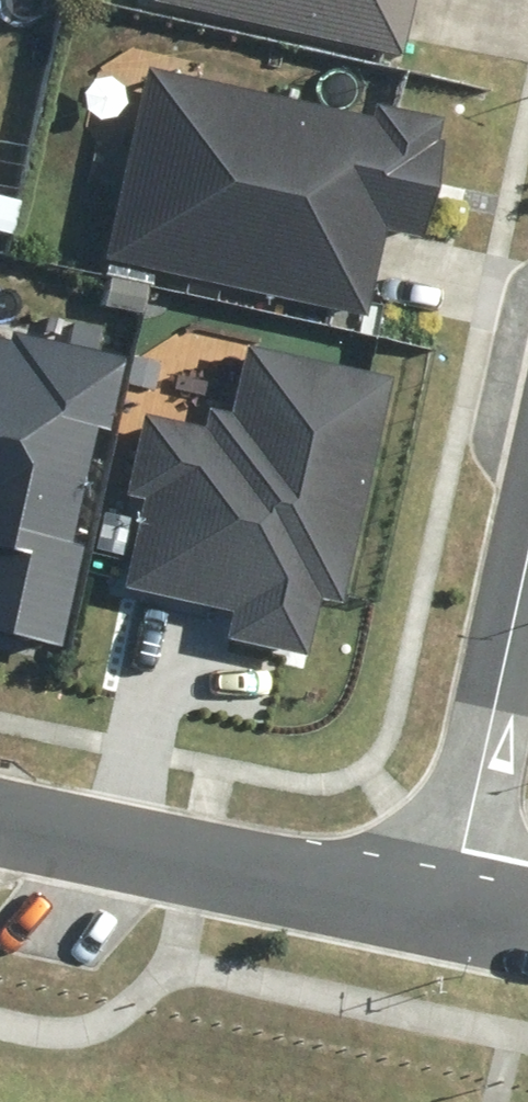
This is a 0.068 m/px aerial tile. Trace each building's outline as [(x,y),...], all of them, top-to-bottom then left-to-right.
[(392,56),(404,5),(405,0),(160,0),(392,56)] [(359,125),(132,78),(93,268),(355,322),(367,263),(374,230),(409,237),(427,151),(419,149),(425,120),(363,107),(359,125)] [(139,291),(101,284),(96,311),(133,318),(139,291)] [(46,653),(69,551),(56,548),(81,438),(97,442),(115,365),(0,339),(0,643),(46,653)] [(360,382),(238,358),(223,429),(205,426),(203,437),(129,423),(113,501),(129,510),(112,594),(225,616),(218,650),(295,665),(307,606),(330,611),(375,385),(360,382)]
